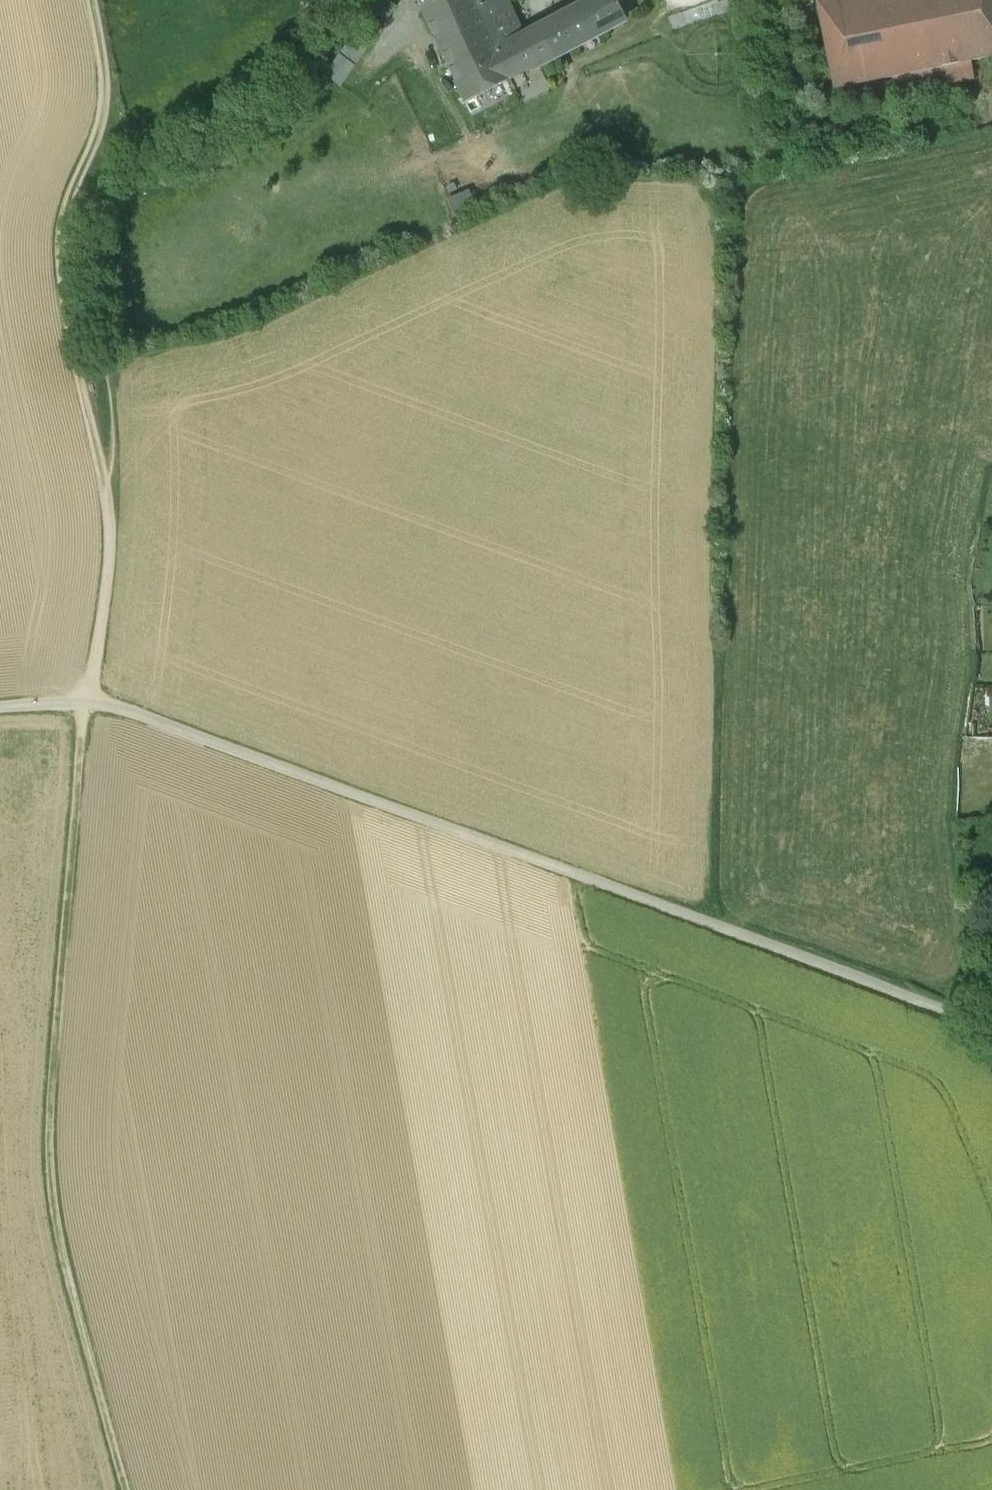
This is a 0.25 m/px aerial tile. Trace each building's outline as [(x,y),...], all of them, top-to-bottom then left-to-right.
[(465,102),(624,19),(613,0),(591,0),(526,34),(510,0),(417,0),(465,102)] [(836,89),(893,77),(897,95),(976,79),(972,61),(991,57),(991,0),(818,0),(836,89)] [(459,191),(472,186),(467,174),(454,179),(459,191)] [(475,187),(451,195),(457,213),(481,204),(475,187)] [(991,751),(991,735),(963,734),(963,747),(985,747),(985,751),(991,751)]
